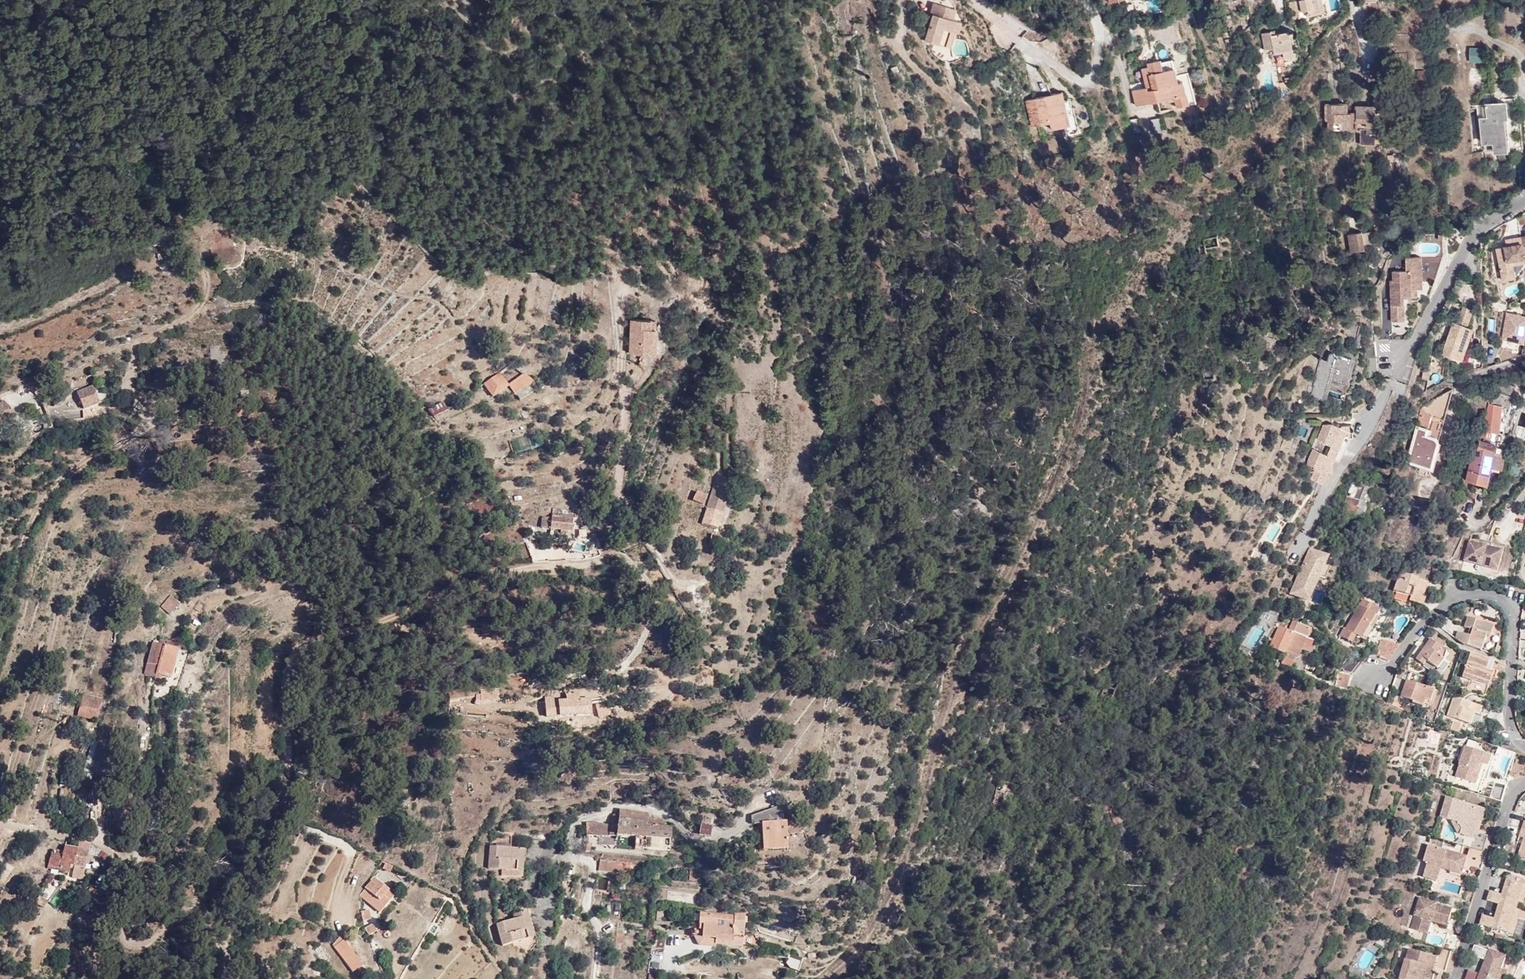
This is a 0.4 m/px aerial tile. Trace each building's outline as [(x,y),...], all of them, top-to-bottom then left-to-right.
[(1322,13),(1318,0),(1301,0),(1290,2),(1295,20),(1301,18),(1313,15),(1322,13)] [(1322,13),(1327,12),(1324,0),(1318,0),(1322,13)] [(1386,8),(1386,0),(1380,0),(1377,1),(1363,6),(1363,7),(1378,6),(1377,9),(1386,8)] [(959,20),(951,18),(945,17),(947,6),(932,1),(929,13),(931,14),(924,40),(934,43),(935,38),(946,40),(949,30),(956,31),(959,20)] [(954,7),(947,6),(945,17),(951,18),(954,7)] [(956,31),(949,30),(946,40),(935,38),(934,43),(952,47),(956,31)] [(1262,32),(1266,50),(1274,48),(1275,53),(1284,51),(1285,57),(1294,55),(1290,31),(1276,34),(1275,30),(1262,32)] [(1468,47),(1469,62),(1482,61),(1481,46),(1468,47)] [(1137,106),(1174,97),(1177,107),(1190,104),(1184,81),(1179,82),(1173,59),(1162,61),(1164,70),(1150,73),(1153,85),(1147,87),(1133,90),(1137,106)] [(1147,87),(1153,85),(1150,73),(1164,70),(1162,61),(1161,59),(1148,62),(1149,66),(1142,68),(1147,87)] [(1480,82),(1480,71),(1469,71),(1469,82),(1480,82)] [(1361,144),(1375,144),(1375,128),(1386,128),(1387,120),(1389,119),(1390,109),(1386,110),(1386,89),(1376,89),(1375,106),(1357,106),(1358,130),(1360,130),(1361,144)] [(1032,127),(1052,122),(1053,129),(1071,125),(1065,99),(1063,91),(1026,100),(1032,127)] [(1073,132),(1080,131),(1074,106),(1073,106),(1071,98),(1065,99),(1071,125),(1073,132)] [(1481,118),(1484,143),(1494,142),(1495,146),(1496,152),(1509,151),(1513,150),(1512,140),(1508,140),(1505,118),(1509,117),(1508,100),(1488,103),(1489,116),(1481,118)] [(1327,104),(1327,118),(1330,118),(1330,129),(1354,129),(1354,112),(1347,112),(1347,103),(1327,104)] [(1478,104),(1479,118),(1481,118),(1489,116),(1488,103),(1478,104)] [(1350,251),(1376,247),(1374,231),(1364,233),(1364,231),(1347,234),(1350,251)] [(1218,248),(1216,236),(1196,242),(1199,258),(1207,256),(1206,251),(1218,248)] [(1524,262),(1524,251),(1522,237),(1513,239),(1515,245),(1507,247),(1497,249),(1504,276),(1516,273),(1514,265),(1524,262)] [(1417,289),(1423,289),(1421,257),(1406,258),(1407,270),(1393,271),(1393,281),(1390,281),(1392,322),(1406,321),(1404,298),(1404,290),(1412,289),(1412,297),(1417,297),(1417,289)] [(1404,298),(1412,297),(1412,289),(1404,290),(1404,298)] [(1462,360),(1473,328),(1467,326),(1473,310),(1464,306),(1458,323),(1454,321),(1443,353),(1462,360)] [(1508,313),(1503,339),(1524,343),(1524,340),(1524,316),(1508,313)] [(650,328),(650,318),(631,319),(630,340),(629,340),(629,352),(655,353),(656,327),(650,328)] [(1330,353),(1330,354),(1328,360),(1320,358),(1311,396),(1325,399),(1326,397),(1330,378),(1346,382),(1352,358),(1339,354),(1338,358),(1335,358),(1336,355),(1336,354),(1335,354),(1335,353),(1334,352),(1333,352),(1332,352),(1331,352),(1331,353),(1330,353)] [(94,372),(80,380),(87,395),(102,387),(94,372)] [(492,399),(501,394),(498,389),(507,384),(502,375),(483,386),(492,399)] [(509,387),(510,389),(519,403),(532,395),(529,390),(534,386),(523,378),(509,387)] [(1502,405),(1509,407),(1514,386),(1498,382),(1492,402),(1500,404),(1502,405)] [(498,389),(501,394),(510,389),(509,387),(507,384),(498,389)] [(1435,417),(1445,420),(1453,390),(1451,389),(1448,390),(1441,395),(1435,417)] [(3,400),(0,403),(0,424),(4,427),(17,413),(3,400)] [(1498,432),(1502,405),(1500,404),(1492,402),(1490,402),(1482,430),(1494,431),(1498,432)] [(428,412),(433,420),(446,412),(441,404),(428,412)] [(1428,429),(1432,416),(1423,409),(1421,410),(1417,426),(1428,429)] [(1353,437),(1352,425),(1342,425),(1341,427),(1333,423),(1324,424),(1319,436),(1319,438),(1321,440),(1332,445),(1328,454),(1313,448),(1308,460),(1308,464),(1316,468),(1308,486),(1319,491),(1323,483),(1326,485),(1332,473),(1332,460),(1340,460),(1351,437),(1353,437)] [(1426,435),(1428,429),(1417,426),(1406,462),(1431,469),(1439,442),(1435,438),(1426,435)] [(1482,430),(1479,439),(1481,439),(1491,442),(1494,431),(1482,430)] [(1466,479),(1487,484),(1491,466),(1502,469),(1506,455),(1495,452),(1497,444),(1491,442),(1481,439),(1478,448),(1474,447),(1466,479)] [(1157,456),(1156,441),(1143,441),(1143,456),(1157,456)] [(730,484),(730,477),(719,473),(705,518),(720,523),(732,485),(730,484)] [(1351,483),(1342,511),(1353,515),(1363,488),(1351,483)] [(705,493),(697,490),(695,499),(703,502),(705,493)] [(568,530),(568,518),(548,516),(547,528),(568,530)] [(711,539),(713,542),(719,543),(721,533),(713,530),(711,539)] [(1460,560),(1465,562),(1471,543),(1471,540),(1465,539),(1460,560)] [(1465,562),(1480,566),(1499,571),(1504,552),(1471,543),(1465,562)] [(1310,549),(1294,584),(1306,590),(1310,582),(1315,584),(1318,577),(1324,579),(1329,568),(1323,565),(1327,557),(1310,549)] [(1400,573),(1393,590),(1411,596),(1409,601),(1422,606),(1425,597),(1422,596),(1418,594),(1419,591),(1423,592),(1427,583),(1400,573)] [(1294,584),(1291,593),(1307,600),(1315,584),(1310,582),(1306,590),(1294,584)] [(169,603),(160,596),(152,606),(161,613),(169,603)] [(1362,600),(1345,629),(1355,635),(1364,640),(1378,616),(1376,615),(1380,609),(1371,604),(1371,605),(1365,601),(1362,600)] [(1467,646),(1482,650),(1488,632),(1492,634),(1495,625),(1469,618),(1466,626),(1474,629),(1477,630),(1475,636),(1472,635),(1459,631),(1456,639),(1467,646)] [(1293,621),(1291,624),(1308,632),(1309,633),(1310,629),(1293,621)] [(1279,626),(1269,647),(1285,654),(1281,664),(1290,668),(1296,656),(1298,657),(1309,633),(1308,632),(1291,624),(1288,631),(1279,626)] [(1344,628),(1339,635),(1351,642),(1355,635),(1345,629),(1344,628)] [(1432,638),(1427,645),(1430,648),(1427,652),(1424,650),(1417,659),(1425,665),(1428,660),(1440,669),(1447,658),(1439,653),(1444,646),(1432,638)] [(1386,640),(1381,641),(1378,649),(1379,650),(1378,654),(1381,655),(1386,640)] [(1386,640),(1381,655),(1381,657),(1387,660),(1394,648),(1397,645),(1386,640)] [(1242,644),(1239,650),(1244,652),(1249,653),(1251,650),(1242,644)] [(155,677),(167,678),(173,646),(164,645),(163,648),(147,645),(142,677),(153,679),(155,677)] [(1397,645),(1394,648),(1387,660),(1388,660),(1398,645),(1397,645)] [(1472,655),(1487,661),(1491,662),(1493,663),(1494,659),(1491,658),(1473,652),(1472,655)] [(1349,655),(1347,659),(1357,664),(1363,661),(1349,655)] [(1464,678),(1489,686),(1494,673),(1490,671),(1493,663),(1491,662),(1487,661),(1472,655),(1464,678)] [(1347,659),(1341,667),(1344,671),(1352,673),(1357,664),(1347,659)] [(1357,664),(1352,673),(1354,673),(1363,661),(1357,664)] [(1339,674),(1336,686),(1344,687),(1349,677),(1339,674)] [(1414,703),(1424,706),(1427,698),(1432,700),(1436,688),(1408,679),(1403,696),(1415,700),(1414,703)] [(1119,685),(1110,682),(1101,700),(1110,703),(1119,685)] [(494,697),(494,688),(482,688),(482,697),(494,697)] [(96,719),(100,697),(80,694),(77,715),(96,719)] [(555,696),(548,697),(548,714),(593,712),(592,699),(581,699),(581,694),(569,694),(568,700),(555,700),(555,696)] [(1448,715),(1473,723),(1476,712),(1480,714),(1480,712),(1483,705),(1454,696),(1448,715)] [(600,717),(609,715),(608,710),(607,702),(598,704),(600,717)] [(1491,707),(1483,705),(1480,712),(1489,715),(1491,707)] [(124,713),(124,726),(137,727),(138,714),(124,713)] [(1451,729),(1458,732),(1461,723),(1454,721),(1451,729)] [(1483,764),(1488,766),(1491,756),(1466,747),(1456,777),(1476,784),(1481,769),(1479,768),(1480,763),(1483,764)] [(1494,781),(1492,789),(1504,793),(1507,784),(1494,781)] [(403,801),(403,786),(389,786),(389,795),(393,796),(393,801),(403,801)] [(1492,789),(1490,798),(1502,801),(1504,793),(1492,789)] [(1453,812),(1462,828),(1460,833),(1473,837),(1475,831),(1477,822),(1480,824),(1485,809),(1447,797),(1441,817),(1445,818),(1447,810),(1453,812)] [(762,826),(763,842),(773,842),(773,852),(788,851),(787,825),(784,823),(780,809),(753,818),(753,825),(762,826)] [(644,840),(672,841),(672,826),(670,826),(649,825),(649,817),(649,812),(619,810),(619,814),(617,839),(635,840),(635,848),(643,848),(644,840)] [(1445,818),(1451,820),(1458,833),(1460,833),(1462,828),(1453,812),(1447,810),(1445,818)] [(615,825),(588,825),(587,836),(617,839),(619,814),(615,814),(615,825)] [(649,825),(670,826),(670,818),(649,817),(649,825)] [(710,837),(710,826),(699,825),(698,836),(710,837)] [(497,843),(511,844),(512,836),(514,836),(514,832),(512,832),(498,831),(497,843)] [(1474,838),(1486,841),(1483,851),(1487,852),(1491,835),(1478,832),(1476,831),(1475,831),(1474,838)] [(1470,847),(1483,851),(1486,841),(1474,838),(1473,838),(1470,847)] [(32,841),(23,839),(19,850),(27,853),(32,841)] [(71,877),(82,879),(87,840),(75,839),(74,847),(72,863),(71,877)] [(773,842),(763,842),(763,851),(773,852),(773,842)] [(503,870),(516,871),(518,848),(511,847),(511,844),(497,843),(497,846),(490,846),(488,869),(503,870)] [(1470,867),(1472,858),(1484,861),(1486,853),(1470,849),(1469,848),(1467,856),(1428,845),(1424,862),(1428,863),(1424,877),(1437,881),(1440,872),(1438,871),(1439,866),(1441,867),(1451,869),(1452,866),(1463,869),(1472,872),(1473,868),(1470,867)] [(69,863),(72,863),(74,847),(60,846),(60,850),(48,849),(46,867),(60,869),(60,870),(68,871),(69,863)] [(508,875),(520,876),(522,848),(518,848),(516,871),(503,870),(502,874),(508,875)] [(508,878),(524,879),(526,848),(522,848),(520,876),(508,875),(508,878)] [(1484,861),(1472,858),(1470,867),(1473,868),(1482,870),(1484,861)] [(389,871),(392,865),(384,861),(381,867),(389,871)] [(600,862),(599,872),(629,873),(629,872),(635,872),(635,865),(630,865),(629,863),(600,862)] [(1471,876),(1472,872),(1463,869),(1452,866),(1451,869),(1462,872),(1462,873),(1471,876)] [(697,881),(697,872),(689,872),(688,880),(697,881)] [(377,883),(370,878),(360,890),(363,893),(361,897),(375,910),(382,901),(384,902),(391,894),(386,890),(387,888),(379,881),(377,883)] [(1516,908),(1519,901),(1523,902),(1524,897),(1524,885),(1508,880),(1505,887),(1508,888),(1507,891),(1504,891),(1503,895),(1492,892),(1489,900),(1500,903),(1516,908)] [(92,887),(86,894),(94,902),(100,895),(92,887)] [(58,909),(67,895),(59,889),(49,903),(58,909)] [(666,892),(666,902),(696,902),(696,892),(666,892)] [(1452,908),(1420,898),(1411,928),(1422,931),(1427,916),(1430,914),(1449,919),(1452,908)] [(1483,924),(1514,934),(1521,910),(1516,908),(1500,903),(1497,916),(1499,917),(1498,920),(1496,919),(1485,916),(1483,924)] [(367,916),(364,907),(357,909),(359,918),(367,916)] [(514,915),(515,921),(523,919),(528,940),(532,939),(526,912),(514,915)] [(734,915),(734,918),(699,913),(697,925),(691,926),(688,928),(687,930),(687,932),(691,937),(693,937),(695,942),(698,948),(711,949),(711,944),(741,947),(744,916),(734,915)] [(1447,925),(1449,919),(1430,914),(1427,916),(1422,931),(1427,933),(1431,920),(1447,925)] [(523,919),(515,921),(498,925),(502,946),(528,940),(523,919)] [(373,929),(369,921),(361,924),(365,932),(373,929)] [(1461,936),(1448,932),(1446,940),(1459,943),(1461,936)] [(353,973),(363,966),(360,962),(362,960),(341,934),(329,944),(353,973)] [(622,934),(614,934),(614,943),(622,944),(622,934)] [(1444,948),(1457,952),(1459,943),(1446,940),(1444,948)] [(1472,955),(1486,960),(1481,974),(1495,978),(1497,978),(1501,969),(1506,956),(1490,951),(1474,945),(1472,955)] [(1409,949),(1401,978),(1424,978),(1427,967),(1433,969),(1437,957),(1409,949)] [(1441,949),(1438,957),(1454,961),(1456,954),(1447,951),(1445,950),(1441,949)] [(1454,961),(1438,957),(1435,968),(1451,973),(1454,961)] [(1427,967),(1424,978),(1430,978),(1433,969),(1427,967)] [(1501,969),(1497,978),(1504,978),(1507,972),(1501,969)]
